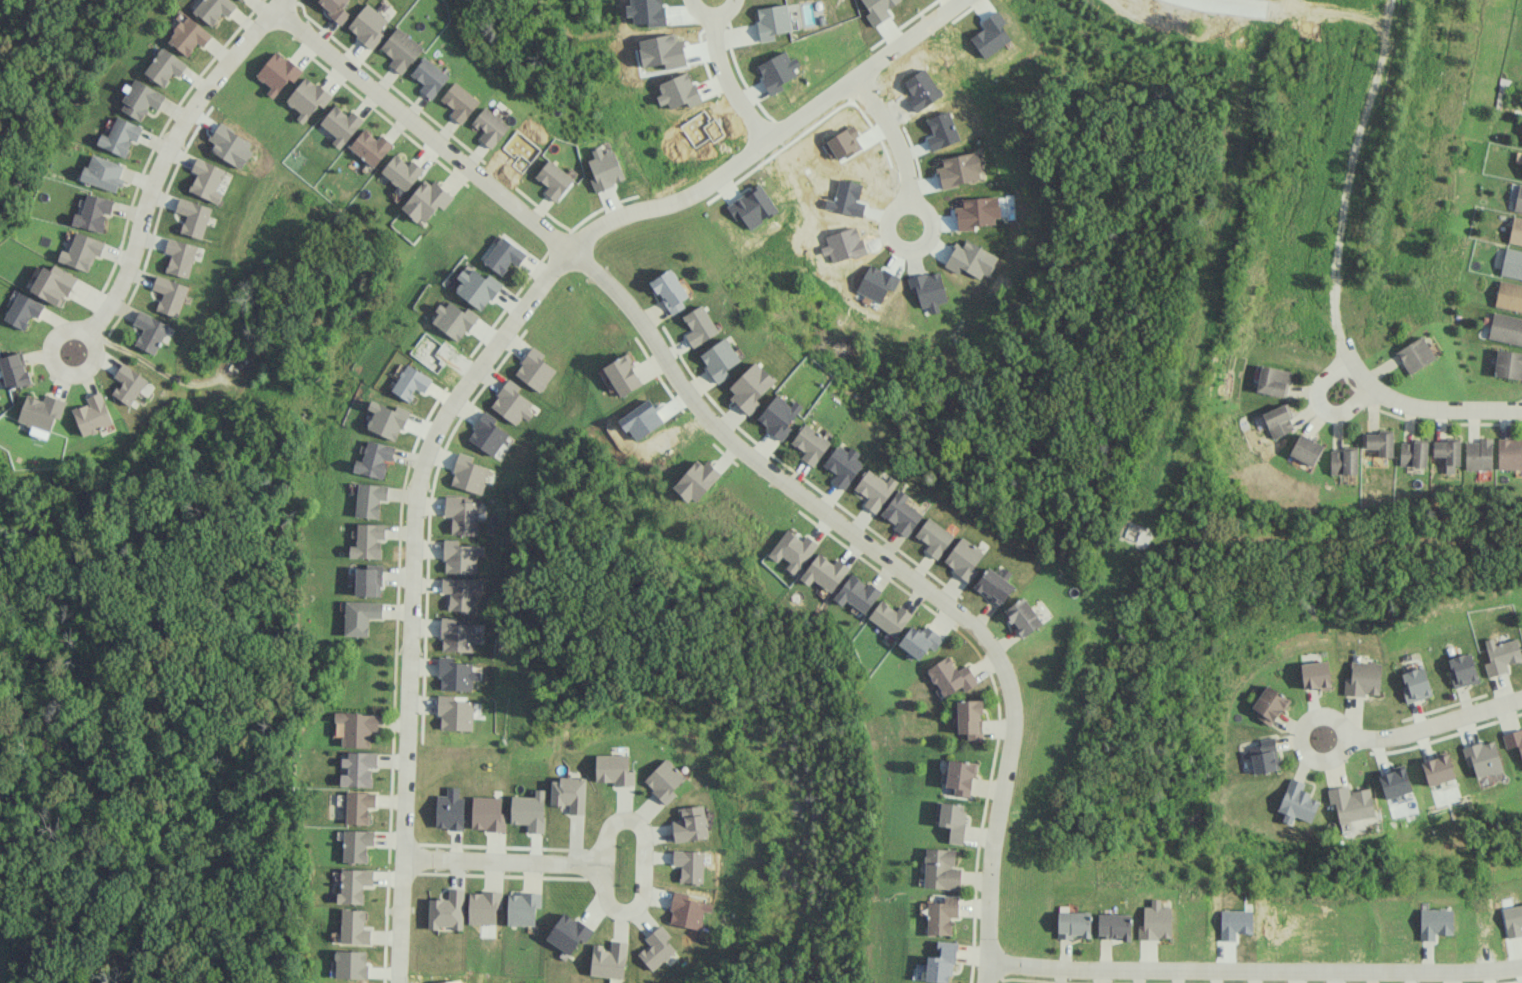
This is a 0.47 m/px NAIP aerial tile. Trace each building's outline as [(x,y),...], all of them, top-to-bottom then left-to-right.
[(237,6),(230,0),(201,0),(193,10),(211,26),(223,13),(227,17),(237,6)] [(342,8),(348,0),(319,0),(316,5),(342,23),(349,13),(342,8)] [(379,31),(388,19),(365,3),(347,29),(373,48),(383,34),(379,31)] [(203,47),(213,34),(186,15),(167,41),(188,56),(197,43),(203,47)] [(423,44),(395,27),(381,50),(393,57),(388,65),(404,74),(423,44)] [(187,62),(160,47),(144,75),(164,87),(172,73),(180,77),(187,62)] [(273,98),(289,78),(293,81),(301,71),(276,50),(255,75),(270,87),(266,92),(273,98)] [(424,84),(420,89),(431,98),(449,76),(425,56),(410,73),(424,84)] [(300,112),(296,118),(304,125),(329,94),(306,75),(285,100),(300,112)] [(157,109),(165,96),(136,78),(119,108),(140,121),(150,104),(157,109)] [(441,100),(454,108),(449,115),(463,124),(479,99),(453,82),(441,100)] [(336,137),(331,142),(339,149),(364,120),(352,110),(348,115),(335,104),(320,123),(336,137)] [(483,132),(478,138),(491,148),(509,125),(485,106),(472,123),(483,132)] [(126,156),(132,139),(137,141),(142,126),(116,116),(108,135),(101,133),(96,145),(126,156)] [(381,134),(377,139),(364,129),(349,146),(373,167),(393,144),(381,134)] [(626,180),(614,149),(603,152),(601,146),(592,150),(595,158),(588,160),(595,177),(590,179),(595,191),(626,180)] [(115,192),(125,166),(90,153),(80,180),(115,192)] [(424,169),(412,159),(408,164),(395,153),(380,171),(405,192),(424,169)] [(188,191),(218,203),(222,192),(217,190),(225,169),(196,157),(191,170),(196,172),(188,191)] [(548,187),(544,192),(556,201),(574,179),(549,159),(535,176),(548,187)] [(443,209),(453,196),(434,180),(430,185),(424,180),(402,207),(423,224),(438,205),(443,209)] [(726,205),(735,219),(740,216),(749,229),(778,210),(759,183),(726,205)] [(1519,183),(1513,210),(1521,212),(1521,184),(1519,183)] [(71,225),(102,232),(106,213),(110,214),(113,199),(86,193),(81,214),(74,212),(71,225)] [(210,207),(179,197),(174,211),(185,214),(180,232),(200,239),(210,207)] [(1513,216),(1508,242),(1521,245),(1521,218),(1513,216)] [(56,261),(87,271),(94,254),(99,256),(104,242),(75,231),(67,252),(60,249),(56,261)] [(502,275),(511,261),(518,266),(527,253),(501,236),(483,262),(502,275)] [(165,272),(188,277),(195,244),(167,238),(164,252),(169,253),(165,272)] [(1506,247),(1500,274),(1521,279),(1521,251),(1506,247)] [(489,273),(486,277),(467,263),(457,277),(462,281),(455,291),(483,311),(503,283),(489,273)] [(29,291),(61,307),(76,276),(53,264),(50,269),(43,266),(29,291)] [(671,313),(691,299),(670,268),(650,281),(671,313)] [(187,284),(155,276),(152,289),(161,292),(156,311),(178,317),(187,284)] [(1521,312),(1521,284),(1500,280),(1494,305),(1521,312)] [(31,315),(37,318),(44,304),(17,291),(4,320),(24,330),(31,315)] [(431,320),(460,342),(479,316),(468,307),(464,311),(450,300),(446,307),(443,304),(431,320)] [(690,329),(684,333),(692,347),(718,331),(701,304),(682,316),(690,329)] [(168,324),(138,311),(132,324),(142,328),(135,345),(155,354),(168,324)] [(1493,312),(1488,338),(1521,344),(1521,318),(1493,312)] [(1436,358),(1422,335),(1395,352),(1409,374),(1436,358)] [(698,355),(717,383),(729,375),(726,370),(740,360),(726,337),(698,355)] [(556,370),(542,360),(546,355),(534,346),(514,373),(539,392),(556,370)] [(1521,379),(1521,353),(1497,349),(1493,375),(1521,379)] [(22,352),(0,356),(0,357),(6,389),(28,384),(22,352)] [(603,366),(619,397),(643,384),(627,353),(603,366)] [(748,414),(760,403),(756,399),(775,380),(756,361),(725,390),(748,414)] [(130,406),(147,379),(122,363),(113,376),(121,380),(112,394),(130,406)] [(409,401),(417,389),(424,393),(433,379),(408,363),(391,390),(409,401)] [(1255,391),(1285,397),(1291,371),(1261,364),(1255,391)] [(531,402),(517,391),(520,387),(509,379),(489,405),(515,425),(521,417),(527,421),(533,413),(527,408),(531,402)] [(113,424),(100,391),(85,397),(87,403),(72,409),(82,436),(113,424)] [(26,395),(18,421),(51,431),(55,417),(60,419),(65,400),(45,394),(43,400),(26,395)] [(756,420),(782,440),(791,427),(788,425),(802,406),(794,400),(790,405),(776,394),(756,420)] [(409,410),(396,405),(395,409),(371,400),(367,409),(373,411),(366,429),(398,441),(409,410)] [(1262,411),(1270,437),(1293,431),(1285,404),(1262,411)] [(466,439),(499,460),(514,437),(489,421),(493,415),(485,410),(466,439)] [(804,451),(800,458),(814,467),(830,439),(803,423),(791,444),(804,451)] [(1392,456),(1392,432),(1365,433),(1365,448),(1377,448),(1378,457),(1392,456)] [(1289,455),(1313,466),(1323,445),(1299,433),(1289,455)] [(1465,469),(1492,469),(1492,438),(1478,438),(1478,442),(1465,442),(1465,469)] [(1521,469),(1521,439),(1498,438),(1497,469),(1521,469)] [(356,459),(353,472),(384,478),(388,459),(392,460),(395,446),(368,440),(363,461),(356,459)] [(1400,441),(1399,465),(1426,466),(1427,442),(1400,441)] [(1460,441),(1433,441),(1433,456),(1445,456),(1445,473),(1454,473),(1454,465),(1459,465),(1460,441)] [(862,462),(856,458),(860,452),(850,446),(847,451),(836,444),(823,465),(835,473),(830,480),(845,490),(862,462)] [(1330,474),(1357,474),(1356,450),(1329,450),(1330,474)] [(473,456),(459,452),(449,484),(481,494),(489,467),(472,462),(473,456)] [(673,488),(687,500),(691,496),(697,501),(721,473),(706,460),(702,465),(696,459),(673,488)] [(863,504),(875,513),(897,481),(890,476),(886,481),(868,469),(854,488),(867,497),(863,504)] [(356,517),(379,518),(380,499),(387,500),(388,484),(357,483),(356,517)] [(904,502),(908,495),(898,488),(881,515),(896,525),(893,529),(906,537),(922,513),(904,502)] [(477,497),(445,497),(444,516),(451,516),(451,534),(476,534),(477,497)] [(924,551),(939,559),(953,532),(926,518),(915,537),(928,544),(924,551)] [(385,524),(357,523),(356,545),(350,545),(349,557),(381,558),(381,538),(385,538),(385,524)] [(769,556),(778,562),(781,556),(790,561),(785,568),(797,575),(817,542),(805,535),(803,539),(786,529),(769,556)] [(942,562),(968,582),(977,571),(972,568),(984,553),(962,536),(942,562)] [(443,572),(476,573),(476,555),(483,555),(483,545),(458,545),(458,539),(443,539),(443,572)] [(833,593),(849,566),(837,558),(834,563),(816,552),(800,580),(809,585),(812,581),(833,593)] [(382,566),(356,565),(355,595),(382,596),(382,566)] [(1014,586),(987,566),(973,586),(1000,606),(1014,586)] [(833,598),(842,605),(847,600),(864,613),(881,591),(869,582),(867,585),(852,573),(833,598)] [(441,592),(449,593),(449,610),(473,611),(473,589),(481,590),(481,579),(441,578),(441,592)] [(1003,610),(1022,638),(1042,623),(1023,596),(1003,610)] [(868,618),(896,637),(912,614),(899,605),(896,610),(881,599),(868,618)] [(382,618),(382,602),(345,601),(344,635),(369,636),(369,618),(382,618)] [(440,651),(473,651),(474,641),(481,641),(481,631),(473,631),(473,623),(456,623),(456,617),(441,617),(440,651)] [(928,646),(935,650),(944,636),(925,625),(922,631),(911,624),(898,645),(921,659),(928,646)] [(1495,644),(1493,637),(1483,640),(1490,661),(1483,663),(1487,677),(1508,671),(1506,665),(1521,661),(1521,657),(1516,638),(1495,644)] [(1454,687),(1478,681),(1470,652),(1447,659),(1454,687)] [(967,663),(956,669),(949,656),(927,668),(942,697),(962,687),(963,690),(978,683),(967,663)] [(439,690),(472,690),(472,680),(479,680),(479,670),(472,670),(472,660),(439,659),(439,690)] [(1304,690),(1331,686),(1327,659),(1299,663),(1304,690)] [(1344,694),(1379,695),(1381,662),(1351,661),(1350,677),(1344,676),(1344,694)] [(1401,673),(1405,685),(1401,687),(1405,703),(1432,695),(1423,666),(1401,673)] [(1289,699),(1267,684),(1249,709),(1270,725),(1289,699)] [(454,695),(439,695),(438,729),(472,730),(473,701),(454,701),(454,695)] [(982,739),(982,725),(981,725),(981,699),(957,700),(958,733),(967,733),(967,739),(982,739)] [(370,747),(371,728),(378,728),(378,713),(335,712),(335,721),(343,722),(343,746),(370,747)] [(1502,735),(1506,749),(1517,746),(1521,762),(1521,729),(1502,735)] [(1260,739),(1261,745),(1250,746),(1253,773),(1278,770),(1275,738),(1260,739)] [(1476,777),(1502,771),(1494,739),(1462,747),(1466,766),(1473,765),(1476,777)] [(377,753),(341,752),(341,766),(348,766),(347,774),(340,774),(340,785),(372,786),(372,768),(377,768),(377,753)] [(635,785),(634,770),(629,771),(628,754),(595,755),(596,781),(614,781),(614,786),(635,785)] [(1455,778),(1448,754),(1421,762),(1428,786),(1455,778)] [(643,781),(666,804),(676,794),(673,790),(686,777),(666,757),(643,781)] [(971,797),(974,762),(949,760),(946,787),(954,788),(954,795),(971,797)] [(1379,773),(1384,798),(1411,792),(1406,768),(1379,773)] [(1312,822),(1319,800),(1308,797),(1309,792),(1301,790),(1304,782),(1289,777),(1278,811),(1284,812),(1282,821),(1292,824),(1294,816),(1312,822)] [(586,778),(551,778),(550,805),(569,805),(569,814),(585,814),(586,778)] [(1369,788),(1349,791),(1348,785),(1327,789),(1330,805),(1335,804),(1339,823),(1375,816),(1369,788)] [(458,786),(446,786),(446,795),(436,794),(436,828),(463,829),(464,796),(458,796),(458,786)] [(544,789),(534,789),(534,796),(511,796),(511,823),(528,823),(528,832),(544,833),(544,789)] [(376,792),(347,791),(346,823),(368,824),(369,807),(375,807),(376,792)] [(506,830),(506,812),(501,812),(501,797),(472,796),(471,829),(506,830)] [(949,842),(963,844),(966,804),(937,802),(935,825),(950,827),(949,842)] [(672,821),(674,841),(708,838),(704,805),(678,808),(679,820),(672,821)] [(374,845),(374,830),(344,829),(343,862),(367,863),(368,845),(374,845)] [(924,888),(960,889),(961,868),(955,867),(956,849),(926,848),(924,888)] [(702,883),(704,851),(674,850),(673,865),(681,865),(680,883),(702,883)] [(364,885),(373,885),(374,869),(341,869),(340,903),(364,903),(364,885)] [(429,929),(438,929),(438,927),(463,928),(464,888),(449,888),(449,898),(429,898),(429,929)] [(503,892),(470,891),(469,923),(496,924),(497,909),(502,909),(503,892)] [(508,925),(535,926),(536,907),(542,907),(542,893),(509,892),(508,925)] [(703,911),(711,912),(713,900),(673,893),(668,924),(700,929),(703,911)] [(958,917),(959,895),(944,895),(943,902),(928,902),(928,934),(951,935),(952,917),(958,917)] [(1171,938),(1171,905),(1161,905),(1161,898),(1151,899),(1151,906),(1143,906),(1143,925),(1138,925),(1138,939),(1171,938)] [(1508,938),(1521,935),(1521,933),(1521,928),(1521,904),(1502,908),(1508,938)] [(1420,908),(1420,940),(1435,940),(1435,934),(1452,934),(1452,909),(1420,908)] [(366,909),(342,909),(342,943),(371,943),(372,929),(366,929),(366,909)] [(581,939),(585,941),(593,931),(566,911),(546,938),(569,955),(581,939)] [(1058,938),(1090,938),(1090,911),(1057,912),(1058,938)] [(1131,914),(1098,914),(1097,938),(1122,938),(1122,940),(1130,941),(1131,914)] [(671,936),(661,924),(645,938),(650,944),(638,954),(653,970),(676,949),(667,940),(671,936)] [(623,978),(628,942),(612,940),(611,946),(594,944),(590,974),(623,978)] [(956,942),(938,941),(936,956),(928,955),(926,981),(952,982),(956,942)] [(368,978),(368,950),(336,950),(336,977),(368,978)]
